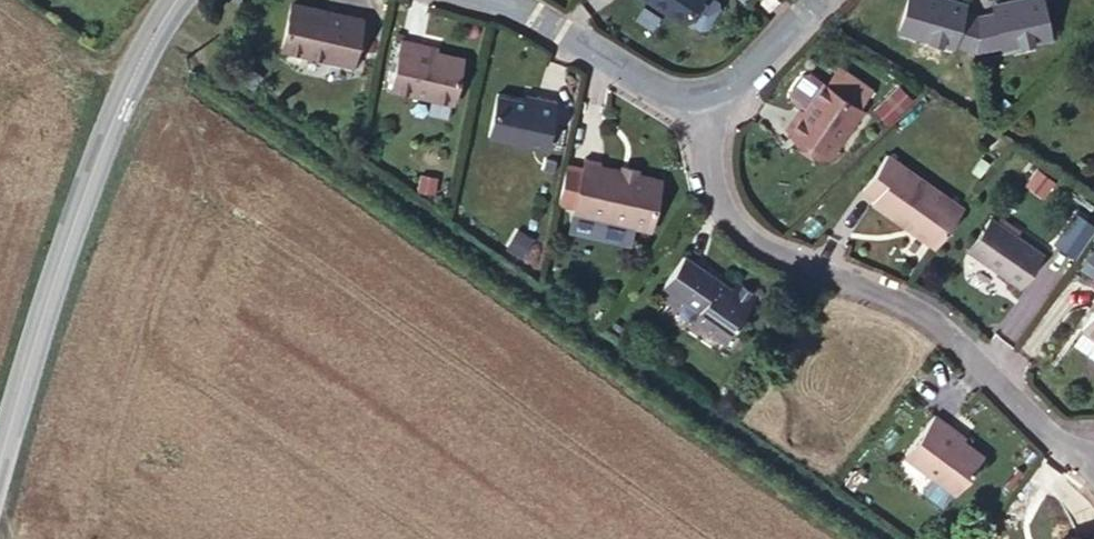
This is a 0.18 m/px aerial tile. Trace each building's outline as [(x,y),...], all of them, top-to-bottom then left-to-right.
[(659,15),(660,12),(677,23),(683,22),(697,0),(636,0),(659,15)] [(922,48),(923,42),(945,49),(976,46),(976,51),(1022,46),(1015,2),(968,7),(968,15),(938,10),(939,5),(926,0),(882,0),(873,29),(922,48)] [(281,52),(347,69),(359,23),(293,5),(281,52)] [(387,88),(447,104),(459,62),(419,50),(420,46),(398,42),(387,88)] [(809,45),(794,64),(827,92),(839,72),(809,45)] [(827,92),(794,64),(791,62),(753,111),(793,141),(830,95),(827,92)] [(887,126),(912,99),(896,84),(871,111),(887,126)] [(524,88),(521,97),(537,103),(540,93),(524,88)] [(537,103),(521,97),(493,90),(480,133),(541,152),(555,99),(540,93),(537,103)] [(863,198),(927,249),(957,210),(883,151),(858,183),(868,193),(863,198)] [(572,204),(650,223),(657,181),(595,167),(596,161),(581,158),(572,204)] [(1057,243),(1079,253),(1092,222),(1070,213),(1057,243)] [(971,249),(1016,287),(1041,255),(998,219),(971,249)] [(686,326),(720,351),(755,306),(735,289),(727,296),(685,261),(653,299),(670,314),(679,307),(689,316),(686,326)] [(1093,341),(1093,302),(1075,326),(1093,341)] [(901,453),(954,494),(980,459),(947,433),(951,428),(932,412),(901,453)] [(1016,532),(1036,490),(1019,482),(999,525),(1016,532)]
